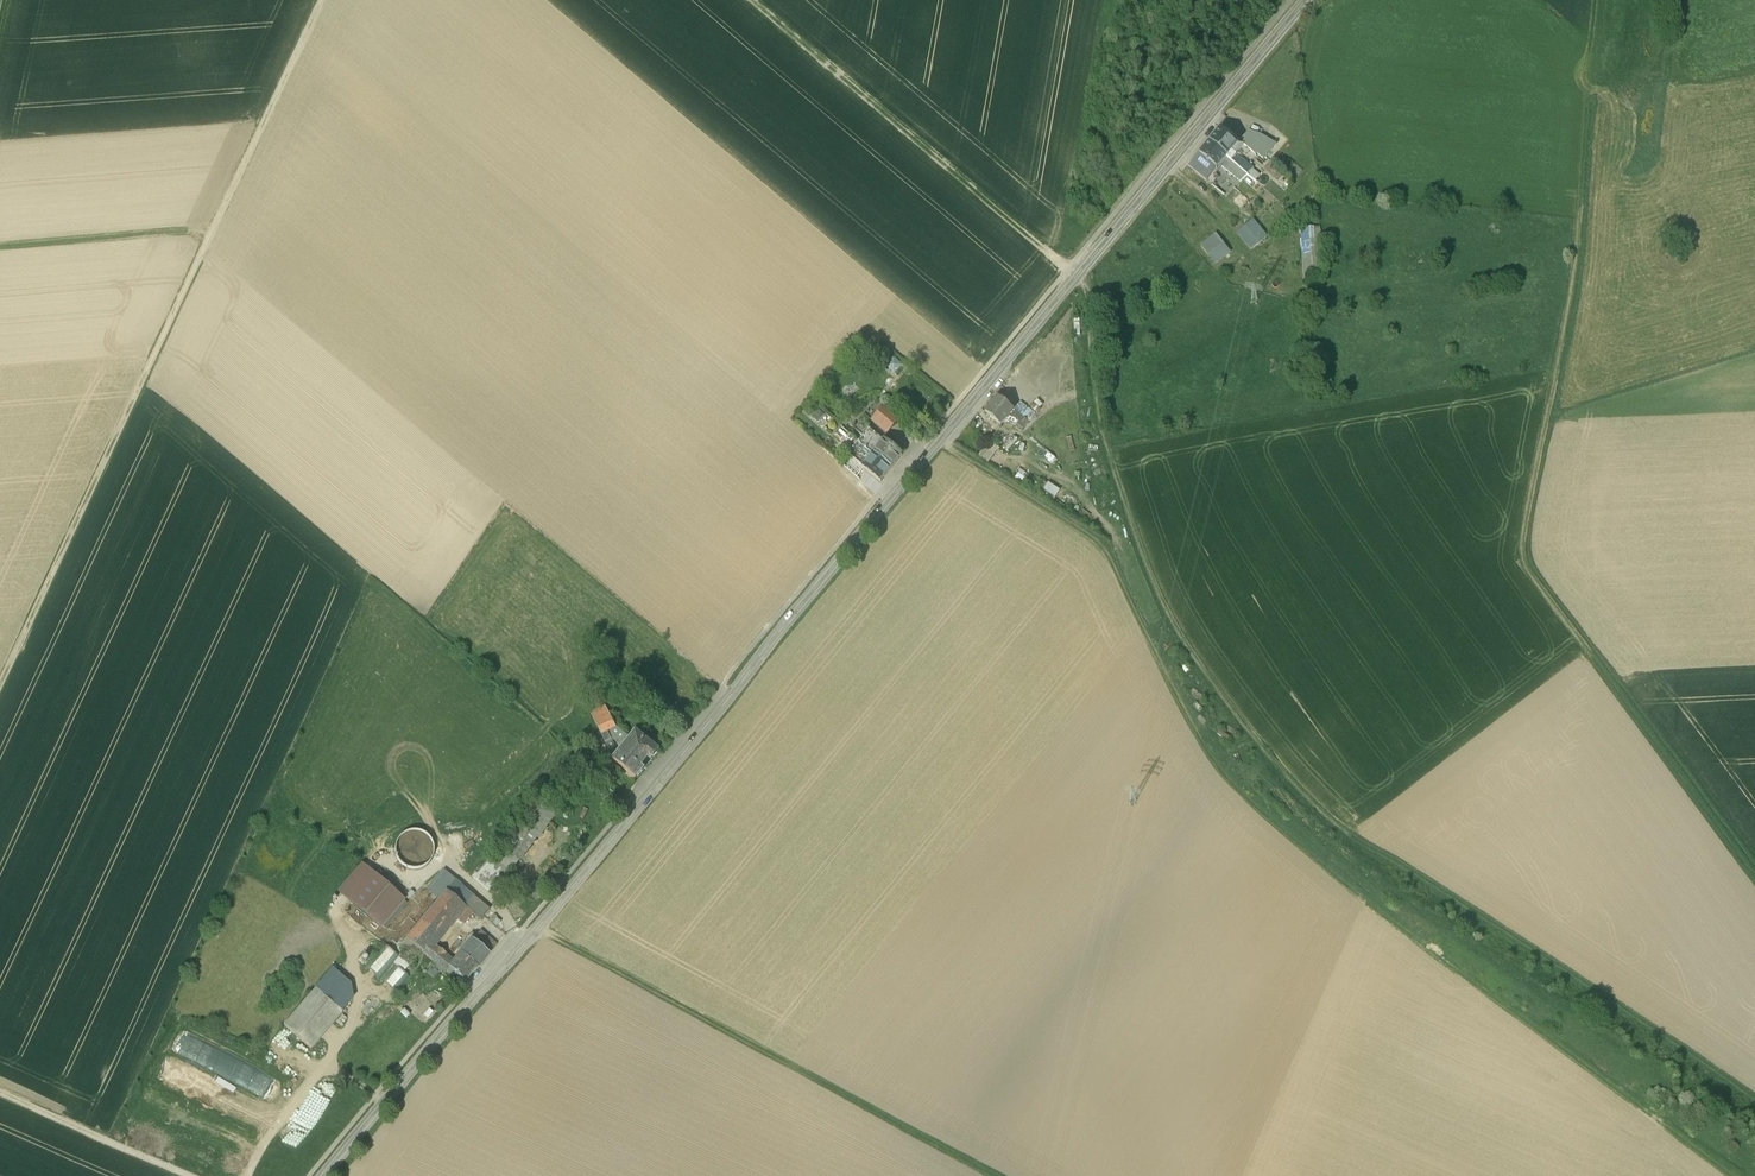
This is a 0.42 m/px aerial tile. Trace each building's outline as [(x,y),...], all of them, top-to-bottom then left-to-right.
[(1249,126),(1239,143),(1264,158),(1274,141),(1249,126)] [(1238,143),(1221,129),(1210,142),(1227,156),(1232,150),(1238,143)] [(1210,142),(1199,155),(1216,169),(1220,164),(1227,156),(1210,142)] [(1253,168),(1232,150),(1227,156),(1238,165),(1247,173),(1253,168)] [(1216,169),(1199,155),(1190,166),(1206,180),(1215,169),(1216,169)] [(1238,165),(1227,156),(1220,164),(1231,173),(1238,165)] [(1238,165),(1231,173),(1240,180),(1247,173),(1238,165)] [(1233,184),(1215,169),(1206,180),(1224,195),(1233,184)] [(1240,180),(1233,187),(1240,192),(1253,179),(1247,173),(1240,180)] [(1300,226),(1301,273),(1320,272),(1319,226),(1300,226)] [(1216,233),(1159,278),(1166,287),(1223,242),(1216,233)] [(1013,409),(998,396),(985,412),(991,417),(989,420),(993,423),(995,420),(1000,425),(1013,409)] [(892,425),(880,415),(874,422),(886,432),(892,425)] [(1023,416),(1017,424),(1022,428),(1028,421),(1023,416)] [(869,432),(861,443),(868,449),(876,440),(879,436),(871,430),(869,432)] [(885,441),(879,436),(876,440),(881,445),(885,441)] [(881,445),(874,454),(891,468),(902,455),(885,441),(881,445)] [(976,456),(986,462),(996,448),(986,441),(976,456)] [(851,456),(850,456),(858,462),(868,449),(861,443),(853,453),(851,456)] [(891,468),(874,454),(864,467),(881,481),(891,468)] [(1052,499),(1059,489),(1047,481),(1040,491),(1052,499)] [(605,705),(591,713),(596,723),(610,716),(605,705)] [(610,716),(596,723),(601,735),(608,732),(616,728),(610,716)] [(608,732),(601,735),(605,742),(611,739),(608,732)] [(636,732),(614,760),(636,778),(644,769),(641,766),(648,757),(651,760),(658,751),(636,732)] [(525,853),(556,814),(540,801),(509,840),(525,853)] [(396,865),(412,854),(402,841),(387,852),(396,865)] [(481,912),(473,906),(468,912),(476,919),(481,912)] [(430,909),(405,938),(436,964),(443,956),(429,943),(447,923),(430,909)] [(496,945),(480,931),(472,940),(489,954),(496,945)] [(472,940),(461,954),(477,968),(489,954),(472,940)] [(402,971),(407,966),(385,947),(366,969),(377,979),(392,962),(402,971)] [(477,968),(461,954),(453,964),(449,969),(451,971),(465,982),(477,968)] [(443,956),(436,964),(446,972),(449,969),(453,964),(443,956)] [(394,968),(382,983),(389,989),(402,974),(394,968)] [(314,990),(283,1026),(311,1050),(342,1013),(314,990)]
